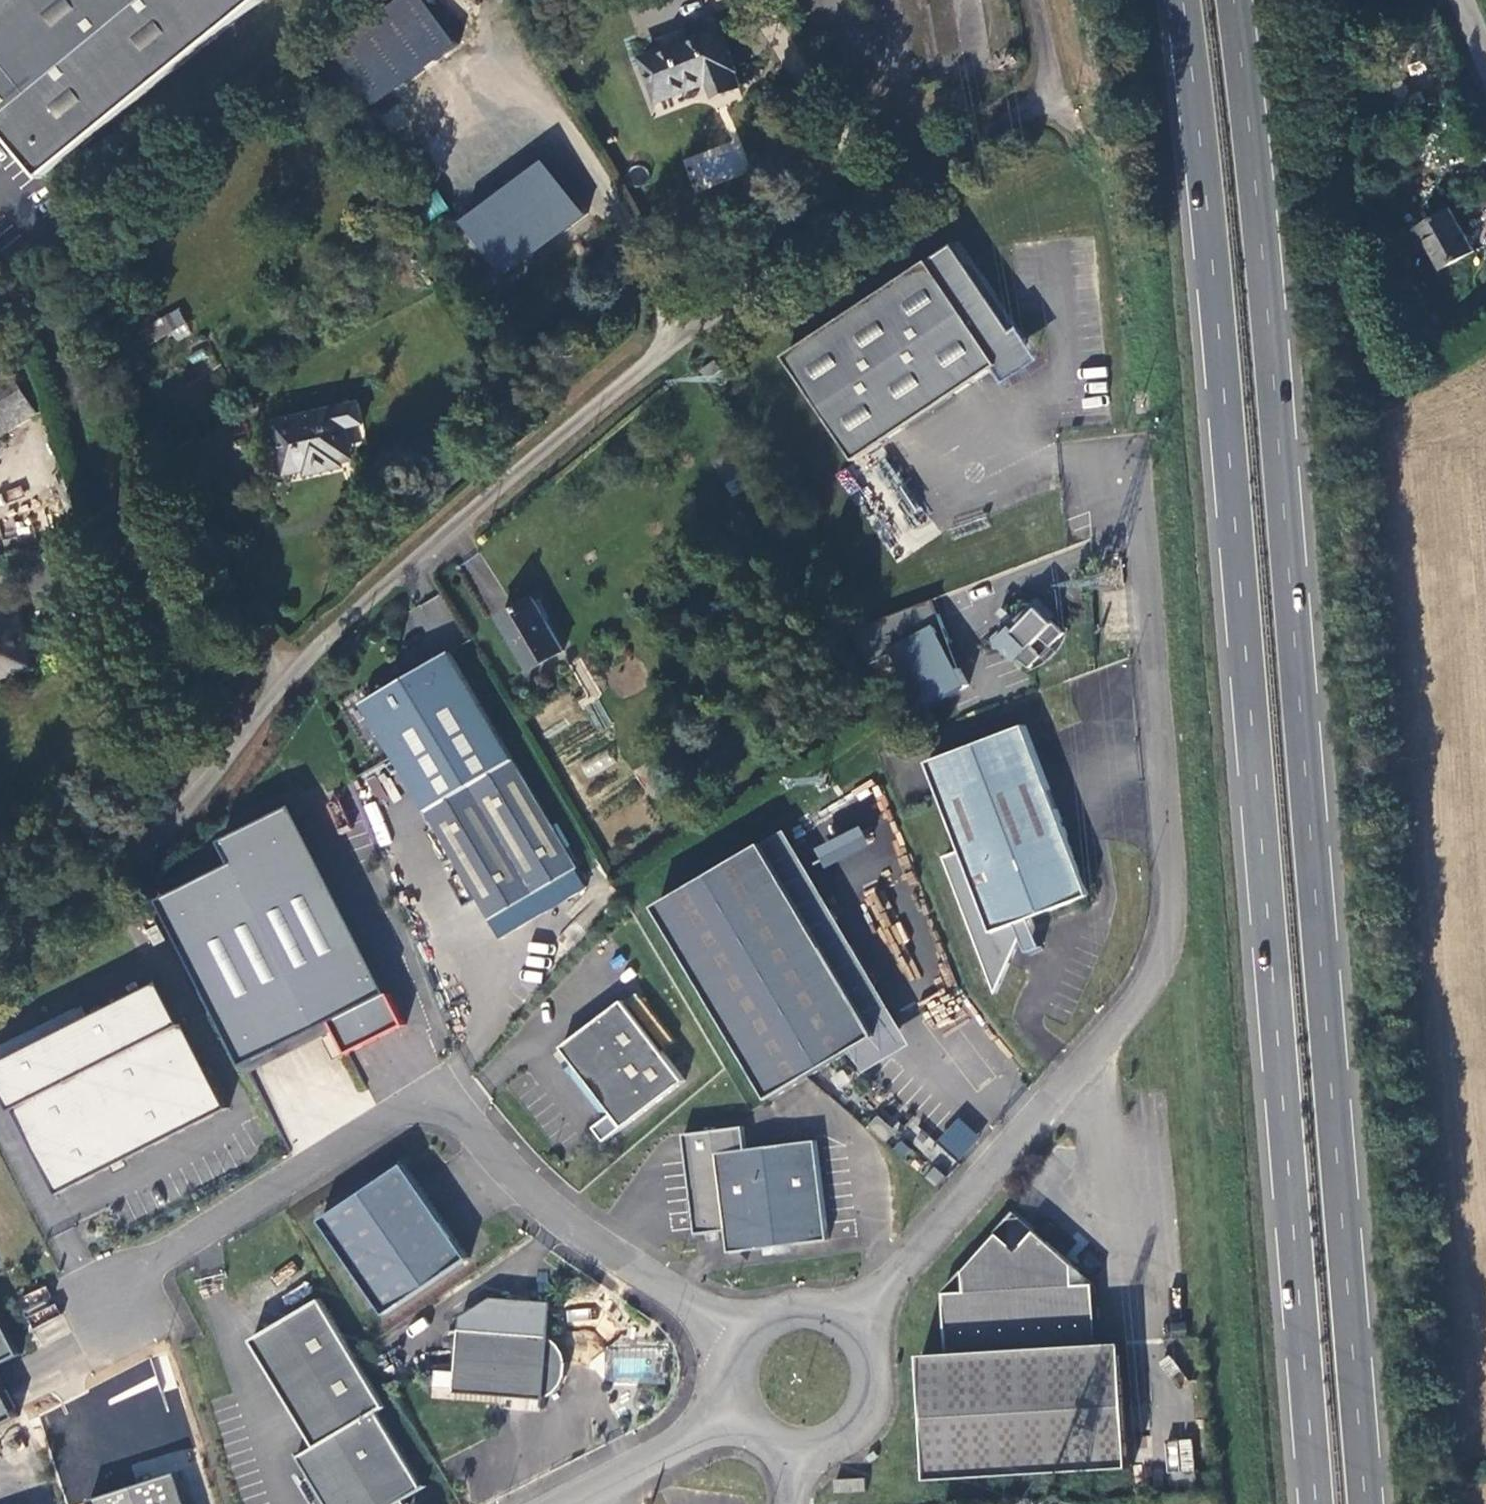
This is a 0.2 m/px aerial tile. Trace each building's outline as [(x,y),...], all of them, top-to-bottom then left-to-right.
[(41,176),(255,0),(0,0),(0,126),(41,176)] [(377,102),(455,44),(423,0),(404,0),(337,50),(350,67),(377,102)] [(689,43),(644,60),(660,99),(705,82),(711,97),(742,85),(721,34),(690,46),(689,43)] [(738,141),(683,158),(693,191),(748,174),(738,141)] [(455,223),(500,279),(582,214),(537,157),(455,223)] [(20,222),(36,209),(28,200),(12,212),(20,222)] [(1475,251),(1453,209),(1421,227),(1444,269),(1475,251)] [(14,228),(0,211),(0,229),(5,235),(14,228)] [(789,356),(859,461),(1001,366),(1027,350),(1017,335),(958,245),(789,356)] [(178,308),(144,326),(155,346),(189,328),(178,308)] [(1027,350),(1001,366),(1009,379),(1039,359),(1021,332),(1017,335),(1027,350)] [(0,374),(0,436),(39,412),(12,367),(0,374)] [(342,447),(352,444),(351,441),(348,425),(363,423),(360,405),(277,423),(288,472),(309,468),(310,472),(346,464),(342,447)] [(355,462),(352,444),(342,447),(346,464),(355,462)] [(747,470),(729,481),(738,495),(756,484),(747,470)] [(939,598),(854,630),(872,664),(895,652),(926,710),(970,686),(961,669),(935,601),(939,598)] [(503,618),(532,670),(565,649),(536,599),(503,618)] [(996,639),(1033,669),(1045,658),(1035,648),(1044,639),(1055,648),(1068,635),(1055,622),(1058,618),(1042,601),(1035,608),(1032,605),(1017,619),(1013,615),(1007,621),(1011,625),(996,639)] [(12,676),(14,671),(35,666),(22,616),(0,622),(0,679),(12,676)] [(578,873),(450,657),(365,708),(492,924),(578,873)] [(998,994),(1023,936),(1028,954),(1043,949),(1031,916),(1050,909),(1051,913),(1090,899),(1024,726),(929,762),(963,852),(946,859),(998,994)] [(389,771),(366,778),(374,802),(396,796),(389,771)] [(374,802),(364,806),(380,845),(390,840),(374,802)] [(406,1025),(293,805),(222,841),(233,864),(162,900),(252,1075),(337,1031),(349,1054),(406,1025)] [(821,868),(868,847),(858,826),(812,847),(821,868)] [(768,842),(661,906),(776,1098),(883,1034),(768,842)] [(229,1108),(164,981),(92,1018),(0,1064),(0,1077),(8,1092),(60,1194),(114,1167),(128,1159),(229,1108)] [(686,1082),(627,999),(564,1043),(572,1055),(566,1059),(606,1117),(613,1112),(623,1126),(686,1082)] [(92,1018),(86,1007),(0,1050),(0,1064),(92,1018)] [(958,1118),(936,1140),(957,1161),(979,1138),(958,1118)] [(755,1131),(728,1133),(739,1233),(740,1255),(797,1247),(782,1150),(757,1154),(755,1131)] [(702,1239),(739,1233),(728,1133),(690,1140),(702,1239)] [(828,1146),(782,1150),(797,1247),(838,1242),(828,1146)] [(114,1167),(117,1173),(132,1166),(128,1159),(114,1167)] [(388,1315),(470,1258),(406,1165),(323,1221),(388,1315)] [(924,1353),(932,1478),(1136,1467),(1127,1342),(1102,1343),(1097,1283),(1018,1210),(946,1292),(949,1352),(924,1353)] [(389,1411),(326,1304),(257,1345),(277,1378),(321,1451),(304,1462),(316,1482),(308,1487),(319,1503),(407,1503),(426,1493),(381,1416),(389,1411)] [(23,1353),(0,1309),(0,1365),(23,1353)] [(459,1331),(455,1395),(546,1401),(555,1394),(561,1388),(566,1380),(568,1367),(567,1359),(564,1351),(562,1347),(552,1338),(459,1331)] [(604,1379),(660,1385),(663,1351),(608,1345),(604,1379)] [(20,1416),(0,1378),(0,1426),(20,1416)] [(1169,1439),(1168,1477),(1192,1478),(1193,1440),(1169,1439)] [(94,1500),(96,1503),(188,1503),(178,1472),(94,1500)] [(837,1478),(838,1493),(869,1491),(868,1476),(837,1478)]
